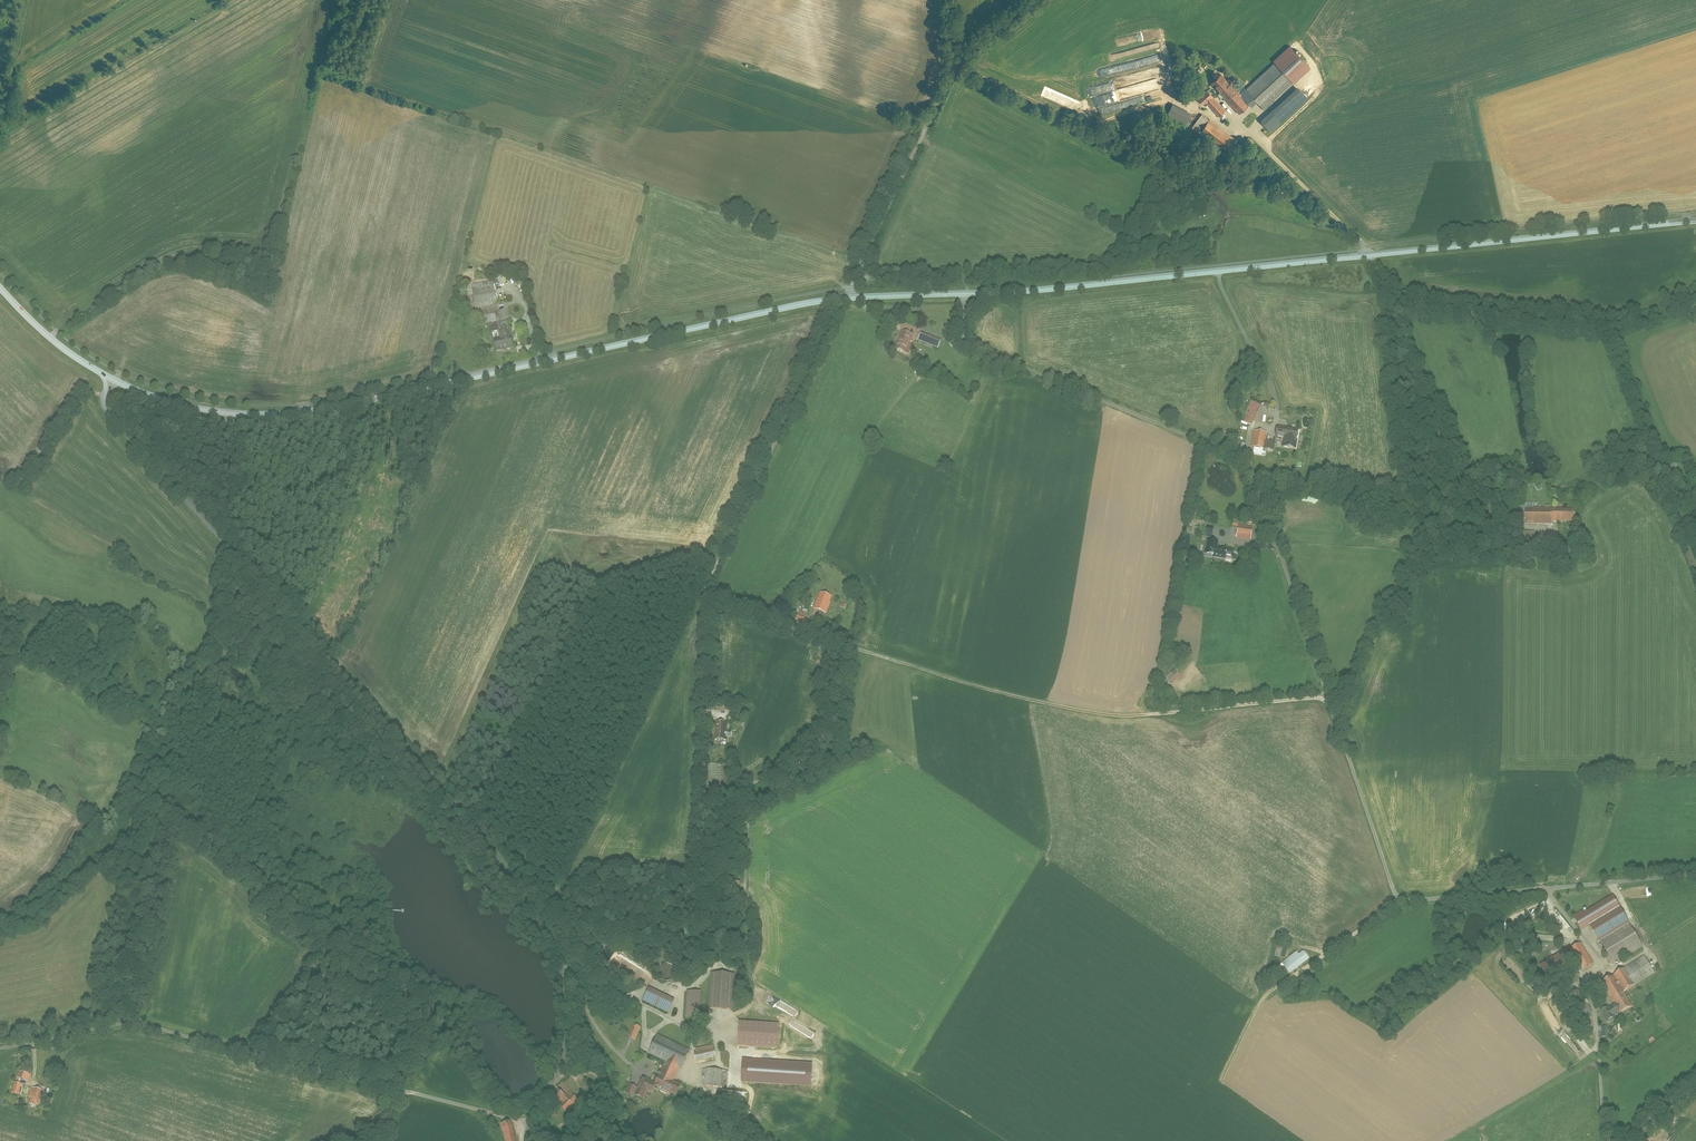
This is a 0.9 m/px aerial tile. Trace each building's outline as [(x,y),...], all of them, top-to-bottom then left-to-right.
[(1276,62),(1247,89),(1266,109),(1295,82),(1276,62)] [(1225,71),(1212,81),(1240,113),(1253,101),(1225,71)] [(1228,110),(1215,96),(1216,96),(1208,88),(1197,99),(1205,106),(1208,104),(1221,117),(1228,110)] [(1301,88),(1274,112),(1283,121),(1309,97),(1301,88)] [(1204,114),(1194,127),(1229,151),(1238,138),(1204,114)] [(474,290),(477,309),(499,305),(496,286),(474,290)] [(481,310),(483,324),(498,322),(495,308),(481,310)] [(513,337),(512,337),(510,322),(500,324),(502,339),(494,340),(495,351),(514,349),(513,337)] [(905,353),(908,344),(910,345),(913,335),(903,331),(899,341),(902,342),(898,351),(905,353)] [(924,333),(919,343),(938,351),(943,340),(924,333)] [(1246,417),(1244,422),(1252,426),(1254,421),(1246,417)] [(1277,444),(1283,444),(1282,448),(1295,450),(1296,446),(1298,446),(1301,425),(1279,423),(1277,444)] [(1253,432),(1252,447),(1264,449),(1264,450),(1272,451),(1273,442),(1266,441),(1267,434),(1253,432)] [(1527,511),(1527,527),(1554,526),(1554,522),(1579,522),(1579,508),(1553,508),(1553,511),(1527,511)] [(1252,540),(1254,526),(1231,523),(1230,530),(1237,531),(1236,538),(1252,540)] [(1210,529),(1208,540),(1223,543),(1225,532),(1210,529)] [(1557,537),(1549,548),(1564,558),(1572,546),(1557,537)] [(1216,546),(1214,557),(1234,560),(1236,549),(1216,546)] [(824,619),(833,599),(818,592),(809,612),(824,619)] [(797,613),(793,622),(809,629),(813,619),(797,613)] [(1159,679),(1167,687),(1177,677),(1169,669),(1159,679)] [(733,713),(733,725),(741,725),(741,713),(733,713)] [(732,732),(727,732),(726,723),(714,723),(714,742),(727,742),(727,738),(732,738),(732,732)] [(1629,923),(1598,939),(1612,965),(1643,949),(1629,923)] [(1583,943),(1571,950),(1583,972),(1596,965),(1583,943)] [(1277,946),(1276,956),(1283,958),(1285,948),(1277,946)] [(1296,951),(1281,963),(1290,974),(1310,958),(1304,951),(1299,955),(1296,951)] [(1645,957),(1616,976),(1626,992),(1655,973),(1645,957)] [(712,974),(713,1011),(733,1011),(733,974),(712,974)] [(1613,975),(1600,984),(1617,1008),(1612,1011),(1608,1005),(1600,1011),(1609,1024),(1617,1018),(1615,1015),(1619,1012),(1621,1015),(1634,1006),(1613,975)] [(651,986),(643,1001),(668,1013),(675,998),(651,986)] [(687,992),(687,1018),(700,1018),(701,992),(687,992)] [(635,1025),(628,1038),(635,1041),(641,1028),(635,1025)] [(658,1079),(657,1083),(645,1077),(643,1083),(641,1083),(639,1088),(630,1084),(626,1093),(644,1101),(648,1092),(654,1094),(657,1090),(677,1099),(682,1088),(673,1084),(680,1069),(682,1070),(692,1049),(658,1035),(649,1055),(665,1062),(658,1079)] [(695,1051),(698,1063),(717,1058),(714,1046),(695,1051)] [(707,1070),(706,1086),(728,1087),(729,1071),(707,1070)] [(18,1072),(16,1079),(30,1083),(32,1077),(18,1072)] [(14,1083),(11,1094),(19,1096),(22,1085),(14,1083)] [(45,1092),(33,1088),(28,1104),(39,1108),(45,1092)] [(563,1108),(572,1116),(578,1109),(574,1106),(579,1100),(572,1094),(569,1098),(558,1089),(553,1095),(565,1105),(563,1108)] [(501,1124),(505,1140),(519,1140),(514,1121),(501,1124)]
